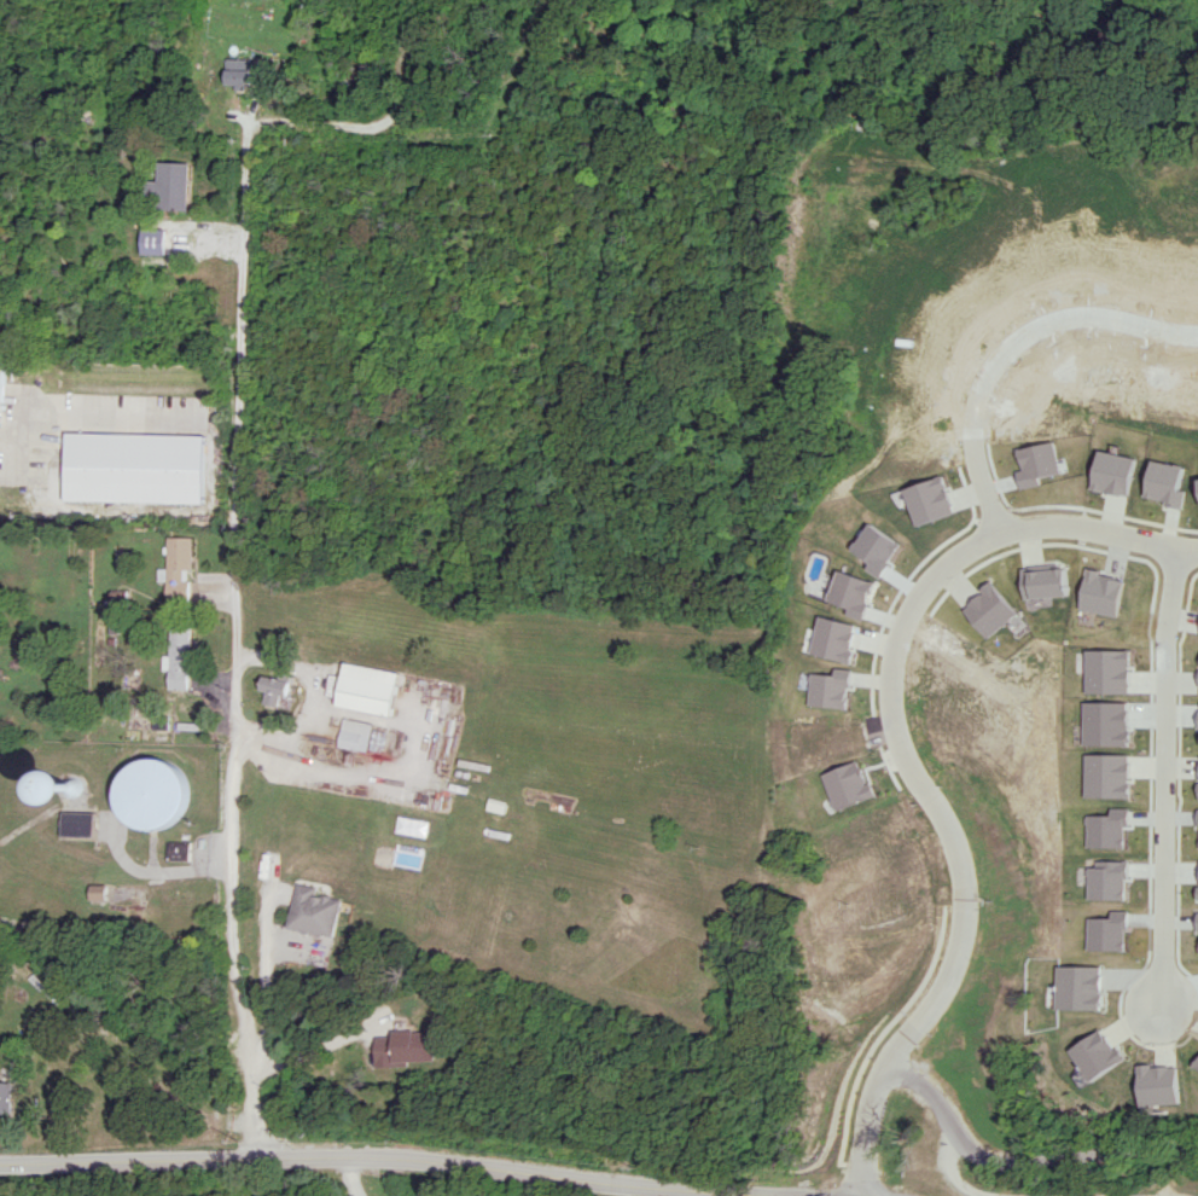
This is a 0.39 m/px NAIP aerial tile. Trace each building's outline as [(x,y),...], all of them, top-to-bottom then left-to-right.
[(254,59),(228,58),(226,84),(253,85),(254,59)] [(188,162),(157,161),(156,181),(147,181),(147,198),(160,198),(160,210),(188,210),(188,162)] [(140,254),(164,254),(164,220),(140,220),(140,254)] [(206,435),(66,432),(65,500),(205,503),(206,435)] [(1129,497),(1139,458),(1100,449),(1091,488),(1129,497)] [(1182,489),(1185,464),(1152,460),(1147,498),(1166,500),(1165,506),(1185,509),(1188,490),(1182,489)] [(193,537),(167,537),(166,568),(158,568),(158,580),(166,580),(166,599),(188,599),(188,568),(192,568),(193,537)] [(1020,566),(1022,598),(1068,596),(1067,564),(1020,566)] [(1116,617),(1125,579),(1087,570),(1078,607),(1116,617)] [(1017,612),(990,582),(960,608),(987,638),(1017,612)] [(849,662),(857,624),(819,616),(811,654),(849,662)] [(169,689),(192,690),(194,639),(190,639),(190,631),(170,630),(170,655),(163,655),(163,670),(170,670),(169,689)] [(393,715),(399,671),(344,663),(337,707),(393,715)] [(837,674),(810,673),(809,706),(848,708),(849,669),(837,668),(837,674)] [(278,708),(282,695),(288,696),(292,681),(265,674),(260,690),(267,692),(263,703),(278,708)] [(372,723),(344,717),(338,745),(366,751),(372,723)] [(188,823),(182,759),(118,764),(124,829),(188,823)] [(824,771),(833,808),(872,799),(863,762),(824,771)] [(85,802),(85,775),(57,775),(57,802),(85,802)] [(97,812),(67,812),(66,836),(97,836),(97,812)] [(418,834),(421,818),(398,814),(395,830),(418,834)] [(190,859),(190,841),(168,842),(169,860),(190,859)] [(344,898),(319,893),(320,887),(299,883),(291,929),(337,937),(344,898)] [(110,885),(94,885),(94,900),(110,900),(110,885)] [(1089,1081),(1124,1063),(1106,1029),(1071,1047),(1089,1081)] [(439,1063),(438,1030),(395,1031),(395,1035),(379,1036),(380,1065),(439,1063)] [(14,1114),(16,1082),(0,1081),(0,1113),(14,1114)]
